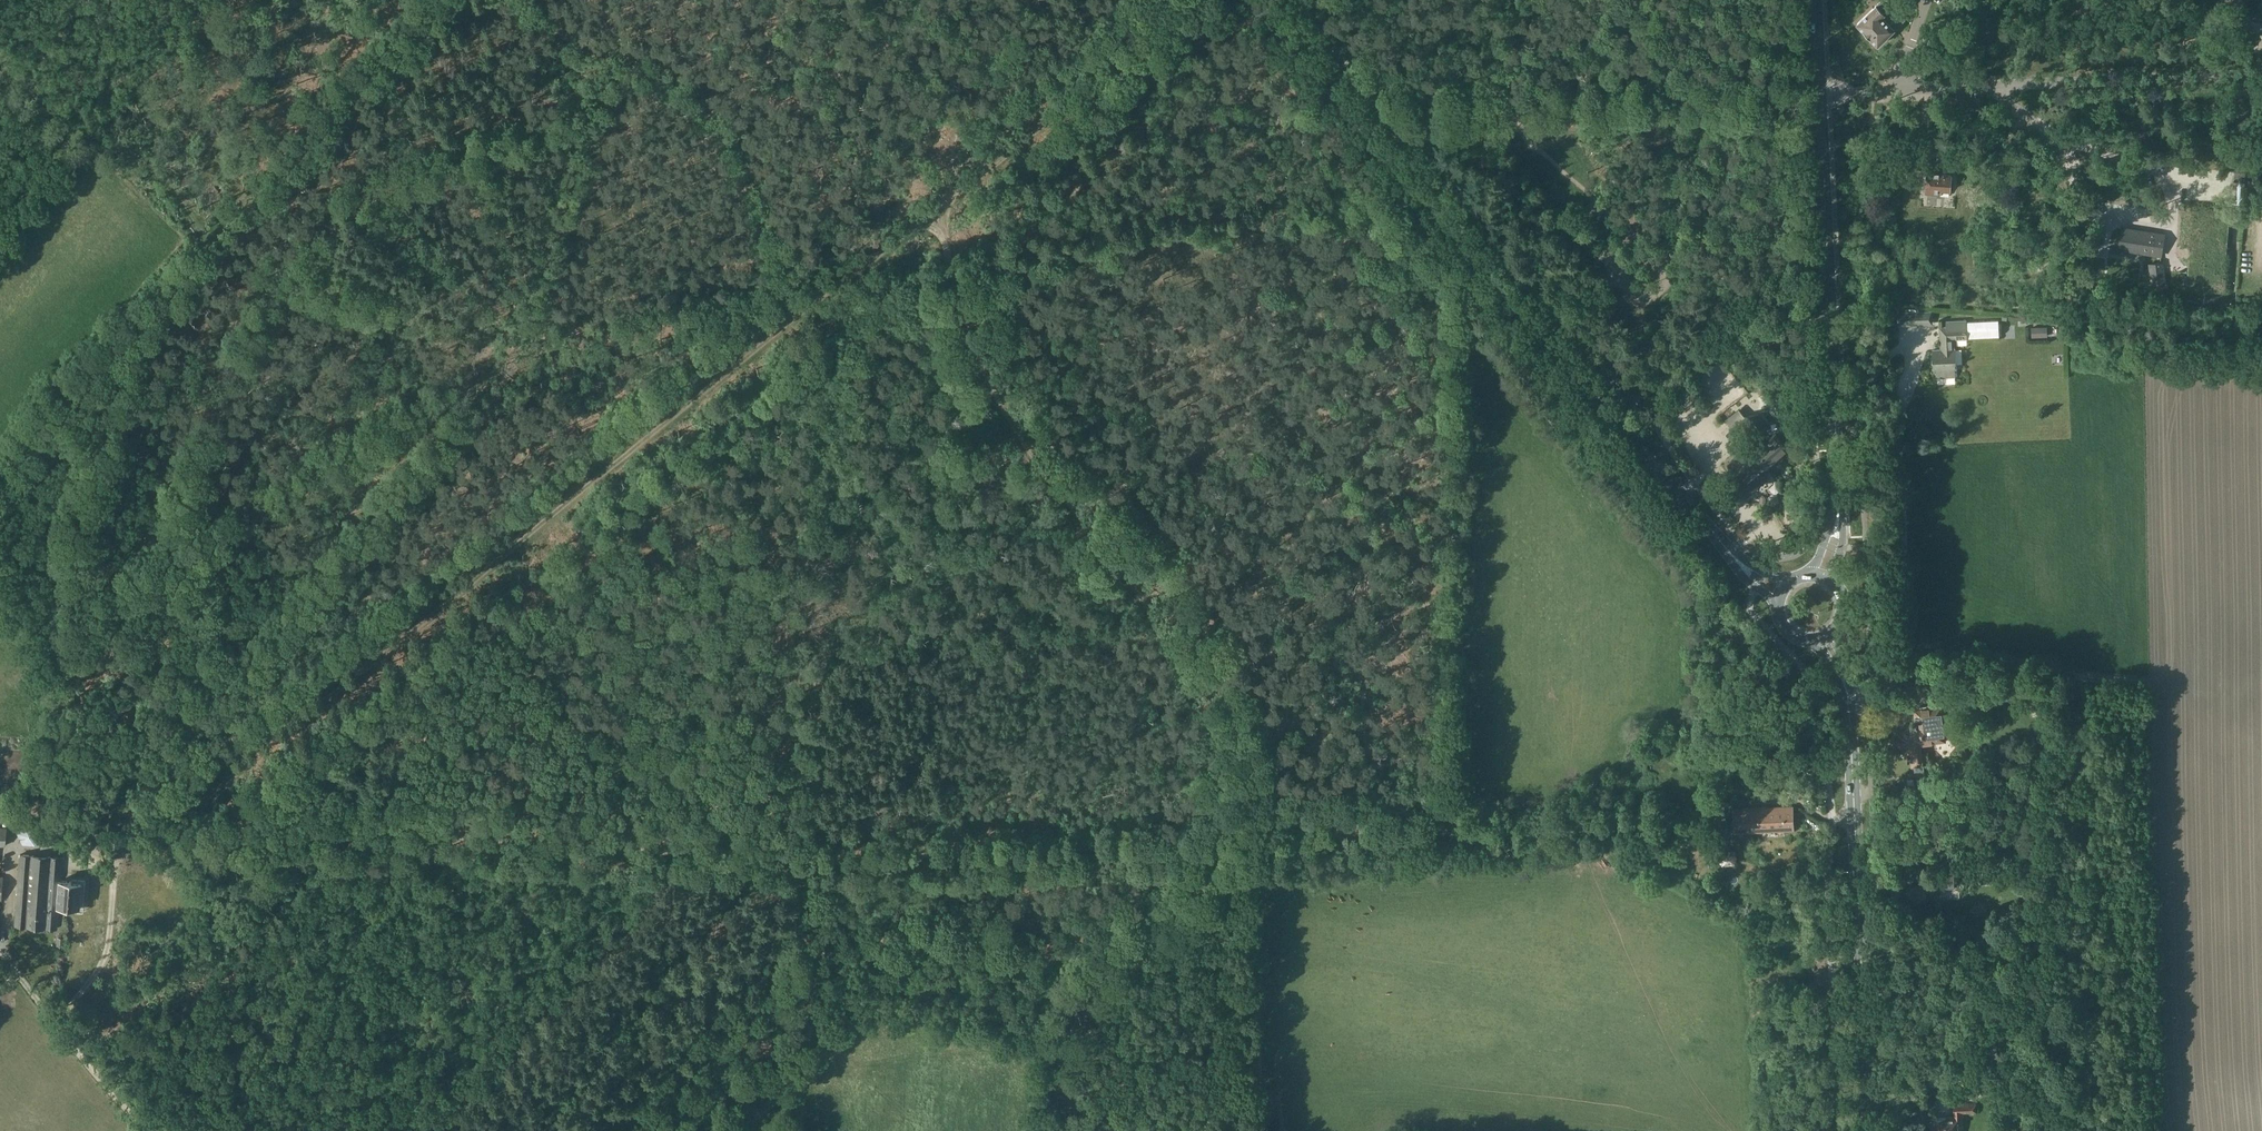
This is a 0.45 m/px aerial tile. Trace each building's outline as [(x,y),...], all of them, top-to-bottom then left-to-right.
[(1878,44),(1905,19),(1886,0),(1882,0),(1858,23),(1878,44)] [(1961,98),(1961,110),(1981,109),(1980,97),(1961,98)] [(1943,135),(1934,134),(1933,148),(1942,148),(1943,135)] [(1942,170),(1927,169),(1926,193),(1940,194),(1941,190),(1950,191),(1951,175),(1946,175),(1946,174),(1943,174),(1942,174),(1942,170)] [(2245,189),(2246,182),(2234,180),(2233,187),(2243,188),(2245,189)] [(2130,261),(2131,254),(2132,251),(2161,255),(2165,234),(2122,228),(2119,248),(2124,249),(2123,259),(2130,261)] [(2163,263),(2149,264),(2151,284),(2165,283),(2163,263)] [(1932,311),(1895,313),(1895,325),(1931,323),(1932,311)] [(1933,372),(1935,371),(1936,377),(1956,375),(1954,339),(1998,336),(1997,318),(1945,320),(1945,325),(1939,325),(1940,347),(1932,348),(1933,372)] [(2048,337),(2047,326),(2032,327),(2032,337),(2048,337)] [(1753,429),(1757,434),(1768,424),(1759,414),(1738,416),(1735,412),(1726,420),(1737,432),(1748,423),(1753,429)] [(1762,446),(1756,439),(1728,464),(1742,481),(1735,487),(1744,497),(1766,478),(1761,473),(1789,449),(1776,434),(1762,446)] [(1913,702),(1912,694),(1901,695),(1902,703),(1913,702)] [(1922,709),(1914,710),(1916,726),(1919,745),(1946,742),(1942,707),(1929,708),(1929,706),(1921,707),(1922,709)] [(1916,726),(1900,728),(1900,732),(1898,735),(1893,736),(1894,745),(1899,745),(1902,747),(1908,747),(1909,744),(1911,744),(1912,745),(1912,750),(1911,751),(1910,751),(1912,766),(1913,766),(1914,766),(1921,766),(1919,745),(1916,726)] [(1954,790),(1938,791),(1938,800),(1954,800),(1954,790)] [(1793,806),(1782,806),(1734,809),(1735,833),(1794,830),(1793,806)] [(121,834),(109,834),(108,853),(120,854),(121,834)] [(56,879),(60,879),(62,858),(20,855),(15,925),(57,928),(58,906),(59,893),(45,892),(46,883),(46,880),(55,881),(56,879)] [(1930,871),(1918,871),(1918,881),(1931,881),(1930,871)] [(59,893),(58,906),(79,907),(81,883),(60,881),(60,879),(56,879),(55,881),(46,880),(46,883),(45,892),(59,893)] [(2023,883),(2017,887),(2021,893),(2028,889),(2023,883)] [(1996,1070),(1983,1070),(1983,1078),(1990,1078),(1990,1085),(1997,1085),(1996,1070)] [(1929,1118),(1929,1125),(1932,1125),(1932,1130),(1956,1130),(1956,1125),(1963,1125),(1962,1113),(1976,1112),(1975,1103),(1953,1104),(1954,1117),(1929,1118)]
